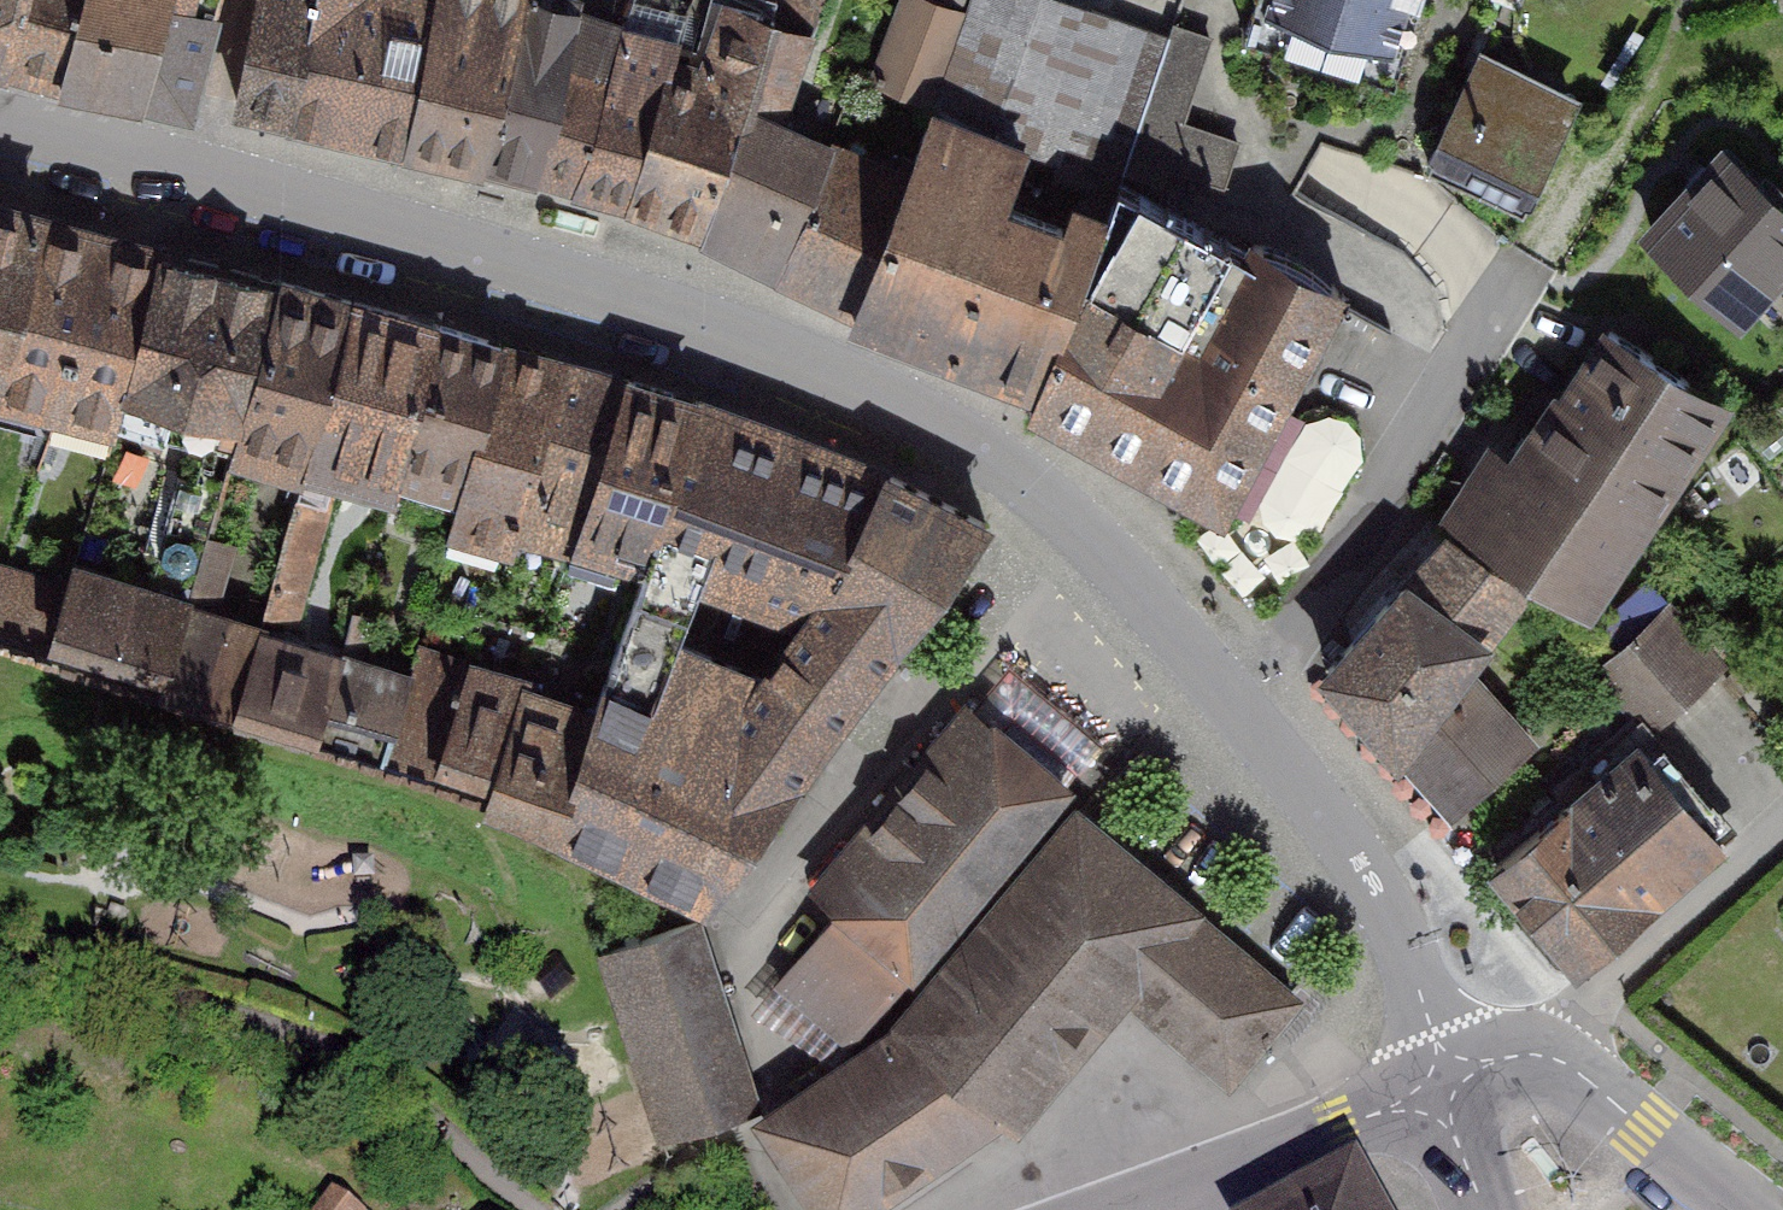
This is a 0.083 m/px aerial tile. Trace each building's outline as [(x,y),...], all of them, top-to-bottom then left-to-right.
[(6,63),(22,0),(0,0),(0,62),(6,63)] [(83,0),(22,0),(6,63),(63,77),(83,0)] [(63,77),(142,94),(165,0),(83,0),(63,77)] [(142,94),(188,106),(215,0),(165,0),(142,94)] [(233,101),(289,115),(313,0),(255,0),(233,101)] [(289,115),(406,140),(435,8),(402,0),(313,0),(289,115)] [(435,8),(406,140),(480,159),(523,0),(437,0),(435,8)] [(534,173),(575,10),(576,0),(523,0),(480,159),(534,173)] [(625,28),(575,187),(630,200),(672,61),(687,12),(637,0),(634,0),(625,28)] [(774,17),(702,230),(777,271),(830,149),(774,122),(819,0),(784,0),(774,17)] [(926,0),(901,0),(873,78),(929,98),(961,13),(926,0)] [(933,109),(1023,148),(1058,160),(1054,173),(1090,185),(1113,192),(1118,183),(1122,168),(1168,36),(1066,0),(978,0),(970,21),(965,19),(933,109)] [(1247,34),(1394,81),(1420,0),(1258,0),(1247,34)] [(711,74),(672,61),(630,200),(702,230),(774,17),(728,3),(711,74)] [(534,173),(575,187),(625,28),(575,10),(534,173)] [(1168,36),(1122,168),(1159,181),(1166,162),(1222,182),(1236,140),(1180,121),(1209,37),(1172,25),(1168,36)] [(1572,106),(1475,59),(1427,157),(1524,205),(1572,106)] [(945,345),(1004,199),(1023,148),(933,109),(905,188),(854,312),(945,345)] [(905,188),(830,149),(777,271),(854,312),(905,188)] [(1728,153),(1654,233),(1737,310),(1782,260),(1782,204),(1728,153)] [(1038,382),(1029,405),(1221,509),(1335,301),(1118,183),(1113,192),(1038,382)] [(1062,222),(1004,199),(945,345),(1038,382),(1113,192),(1090,185),(1083,202),(1071,198),(1062,222)] [(0,205),(0,365),(40,217),(0,205)] [(40,217),(0,365),(0,402),(111,439),(118,422),(162,247),(40,217)] [(282,282),(162,247),(118,422),(229,454),(282,282)] [(352,301),(282,282),(229,454),(226,464),(298,482),(352,301)] [(437,323),(352,301),(298,482),(265,607),(287,614),(329,471),(391,489),(437,323)] [(501,343),(437,323),(391,489),(454,509),(501,343)] [(1720,397),(1611,329),(1475,535),(1583,605),(1720,397)] [(512,539),(516,532),(562,361),(501,343),(454,509),(445,546),(492,559),(500,535),(512,539)] [(578,535),(627,378),(562,361),(516,532),(571,549),(578,535)] [(696,401),(627,378),(578,535),(638,550),(633,561),(642,562),(696,401)] [(789,435),(696,401),(642,562),(589,721),(553,830),(701,898),(986,523),(885,471),(789,435)] [(148,591),(71,569),(65,588),(48,645),(159,680),(186,601),(203,539),(217,489),(181,478),(148,591)] [(1449,533),(1326,669),(1398,747),(1460,664),(1521,581),(1449,533)] [(203,539),(186,601),(159,680),(235,706),(260,634),(209,618),(231,544),(203,539)] [(0,569),(0,631),(48,645),(65,588),(0,569)] [(1629,644),(1602,668),(1651,721),(1709,668),(1684,642),(1695,632),(1648,581),(1606,620),(1629,644)] [(353,613),(338,658),(313,730),(383,753),(409,676),(356,661),(368,617),(353,613)] [(338,658),(260,634),(235,706),(313,730),(338,658)] [(471,663),(420,647),(409,676),(383,753),(435,768),(471,663)] [(525,681),(471,663),(435,768),(489,786),(520,697),(525,681)] [(1532,743),(1460,664),(1398,747),(1453,810),(1532,743)] [(520,697),(489,786),(485,799),(553,830),(589,721),(520,697)] [(1073,786),(970,699),(803,895),(830,918),(774,983),(851,1048),(1073,786)] [(1715,846),(1631,750),(1495,865),(1578,964),(1715,846)] [(784,1108),(784,1156),(821,1209),(858,1209),(1015,1122),(1124,991),(1227,1077),(1293,996),(1077,812),(894,1033),(784,1108)] [(702,925),(602,957),(657,1130),(757,1098),(702,925)] [(1267,1209),(1368,1209),(1342,1166),(1267,1209)]
